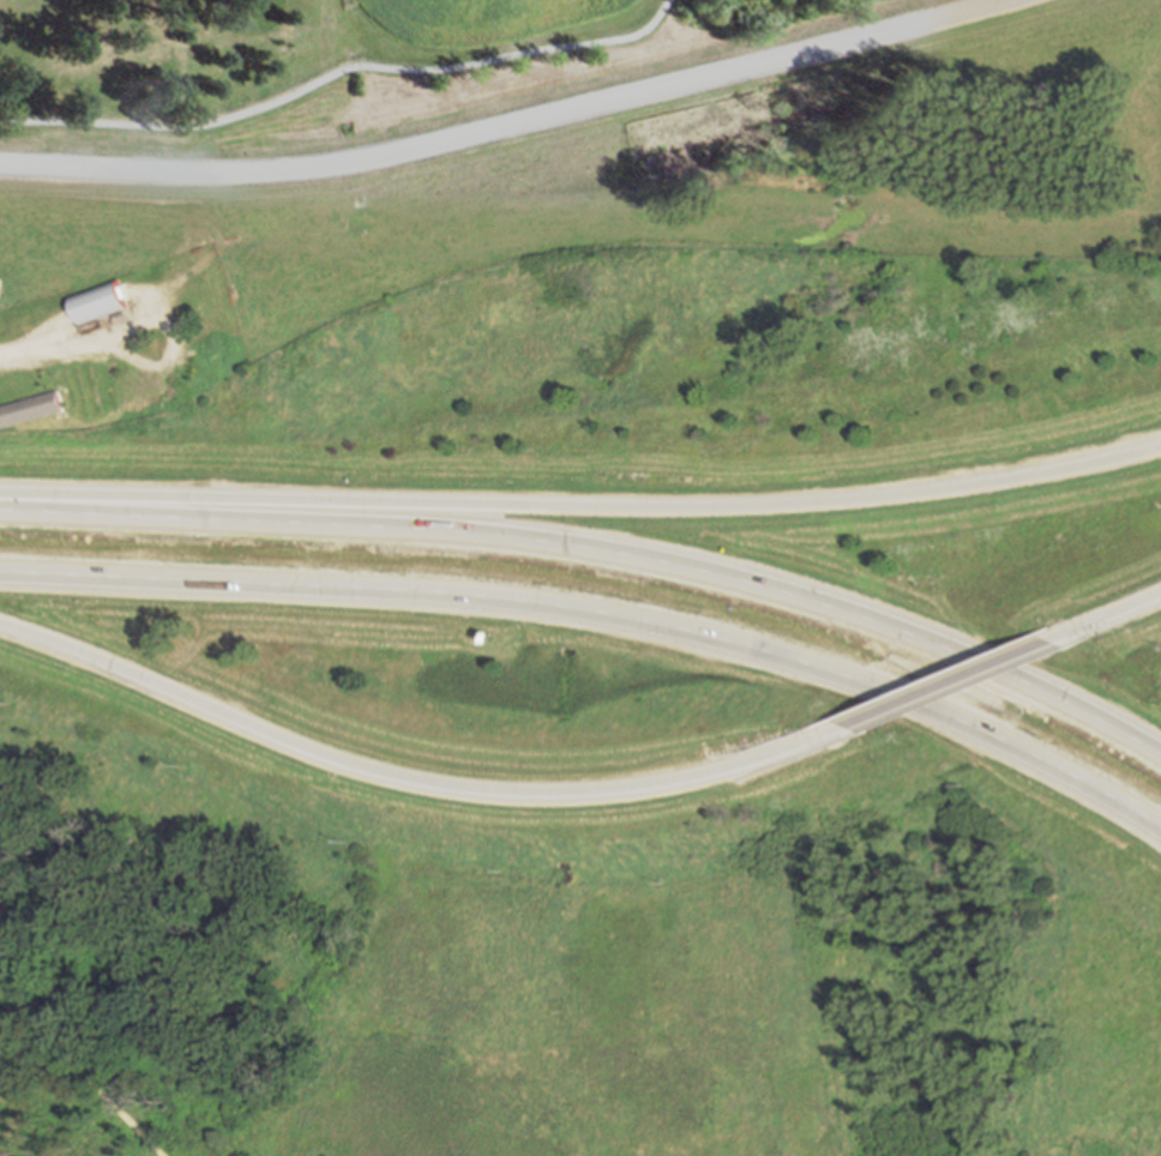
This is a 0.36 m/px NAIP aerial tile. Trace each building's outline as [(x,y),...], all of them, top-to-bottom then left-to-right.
[(77,325),(122,308),(113,279),(66,296),(77,325)] [(64,413),(0,428),(0,407),(58,391),(64,413)]
